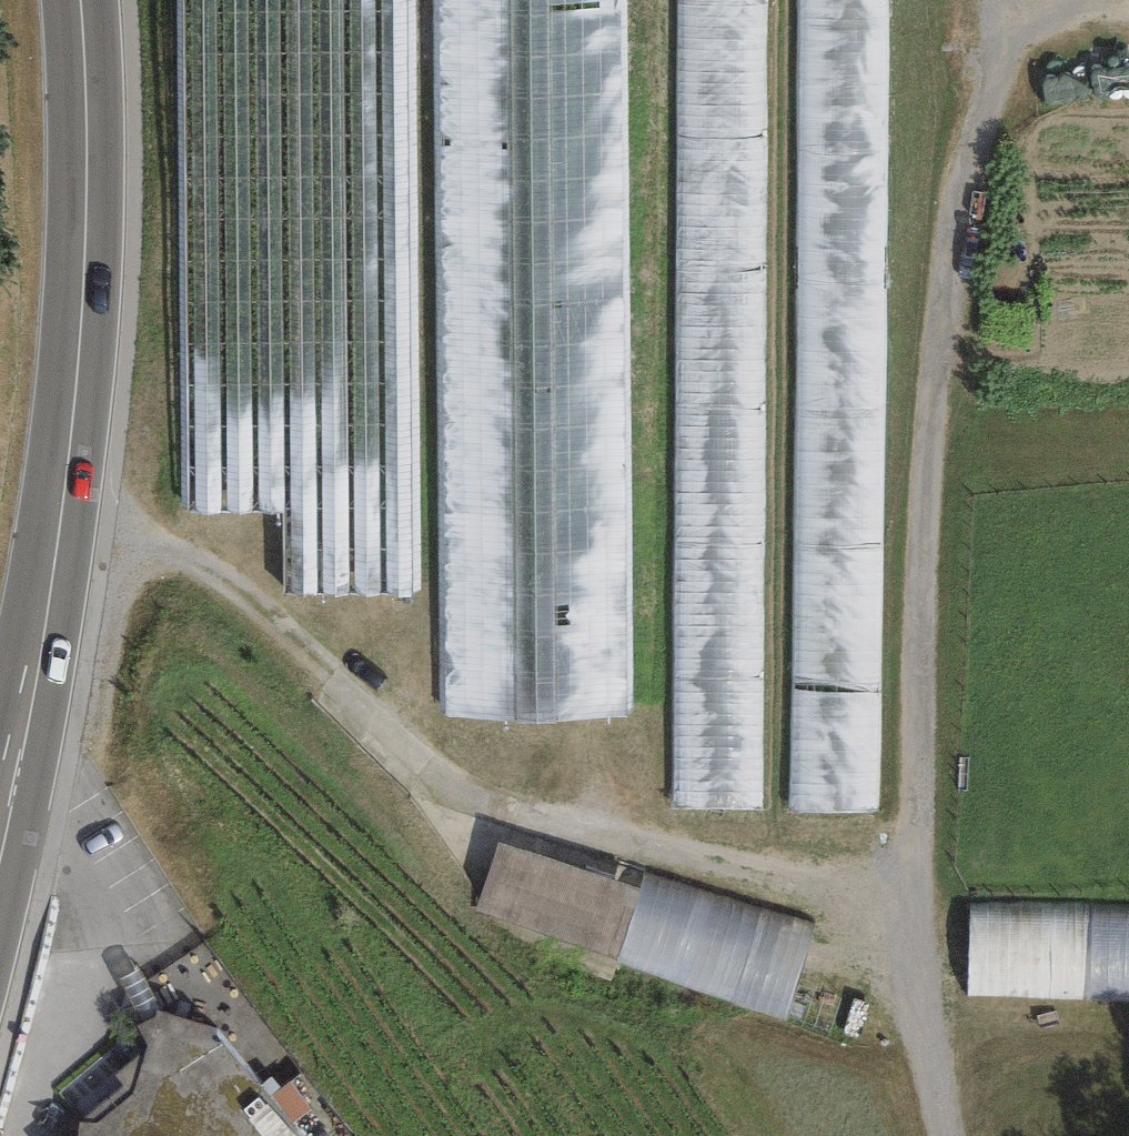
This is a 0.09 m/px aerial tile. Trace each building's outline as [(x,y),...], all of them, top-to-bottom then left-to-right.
[(182,511),(285,510),(286,601),(412,600),(407,0),(179,0),(182,511)] [(443,720),(630,719),(626,0),(440,0),(443,720)] [(667,812),(763,813),(769,0),(673,0),(667,812)] [(788,812),(879,813),(890,0),(799,0),(788,812)] [(647,865),(505,830),(488,899),(615,959),(647,865)] [(819,922),(647,865),(615,959),(787,1016),(819,922)] [(1096,911),(968,909),(967,1003),(1094,1005),(1096,911)] [(312,1131),(217,1010),(155,992),(142,1006),(135,1022),(127,1076),(54,1135),(306,1135),(312,1131)]
